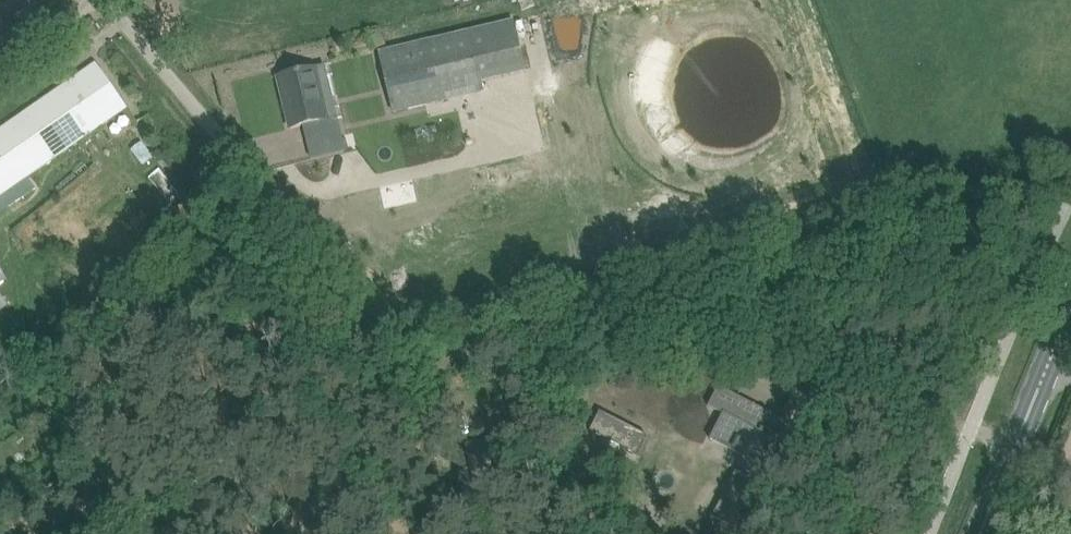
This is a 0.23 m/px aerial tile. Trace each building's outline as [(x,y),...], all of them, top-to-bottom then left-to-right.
[(19,23),(36,14),(28,0),(5,0),(19,23)] [(372,53),(387,46),(380,30),(365,37),(372,53)] [(393,49),(379,52),(393,109),(484,88),(483,83),(470,30),(393,49)] [(84,139),(128,109),(96,64),(0,131),(0,198),(84,139)] [(317,68),(311,70),(279,77),(291,129),(329,120),(317,68)] [(139,164),(153,160),(147,142),(134,147),(139,164)] [(8,306),(0,293),(0,312),(8,306)] [(651,370),(670,372),(672,350),(653,349),(651,370)] [(714,516),(716,517),(735,527),(772,455),(762,450),(769,437),(781,443),(791,423),(720,387),(709,406),(724,414),(711,439),(745,457),(714,516)] [(601,410),(590,430),(636,454),(647,434),(601,410)] [(649,473),(672,486),(704,429),(681,416),(649,473)]
